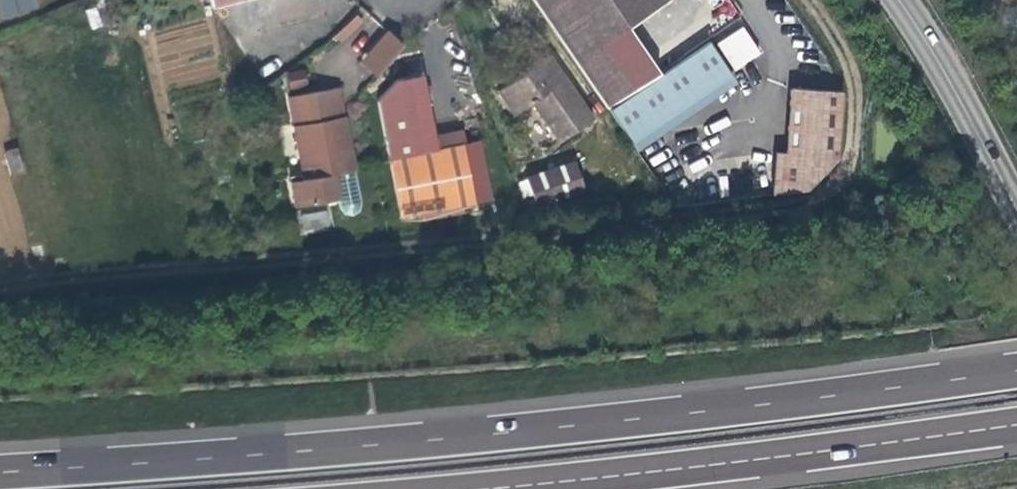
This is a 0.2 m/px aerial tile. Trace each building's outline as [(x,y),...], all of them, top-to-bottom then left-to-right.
[(32,13),(28,0),(0,0),(0,22),(32,13)] [(576,68),(607,47),(672,3),(670,0),(531,0),(576,68)] [(90,29),(103,26),(98,6),(86,9),(90,29)] [(735,68),(759,53),(743,29),(718,44),(735,68)] [(360,62),(374,75),(399,46),(384,33),(360,62)] [(606,113),(635,155),(735,87),(706,43),(637,91),(606,113)] [(576,68),(606,113),(637,91),(607,47),(576,68)] [(533,108),(561,146),(593,126),(549,62),(500,95),(515,118),(533,108)] [(304,68),(286,74),(290,89),(309,84),(304,68)] [(433,152),(431,137),(422,78),(397,81),(376,102),(396,220),(449,210),(470,207),(460,148),(433,152)] [(790,194),(803,190),(834,161),(845,96),(791,88),(779,152),(769,153),(762,197),(790,194)] [(354,206),(345,151),(339,152),(338,137),(343,135),(340,118),(289,128),(299,182),(284,184),(289,208),(333,201),(333,209),(340,217),(346,217),(352,213),(354,206)] [(460,133),(431,137),(433,152),(460,148),(463,148),(460,133)] [(463,148),(460,148),(470,207),(486,206),(476,146),(463,148)] [(20,180),(13,155),(0,158),(0,166),(5,184),(20,180)] [(522,177),(532,207),(586,191),(576,161),(522,177)] [(302,232),(331,228),(329,211),(299,215),(302,232)]
